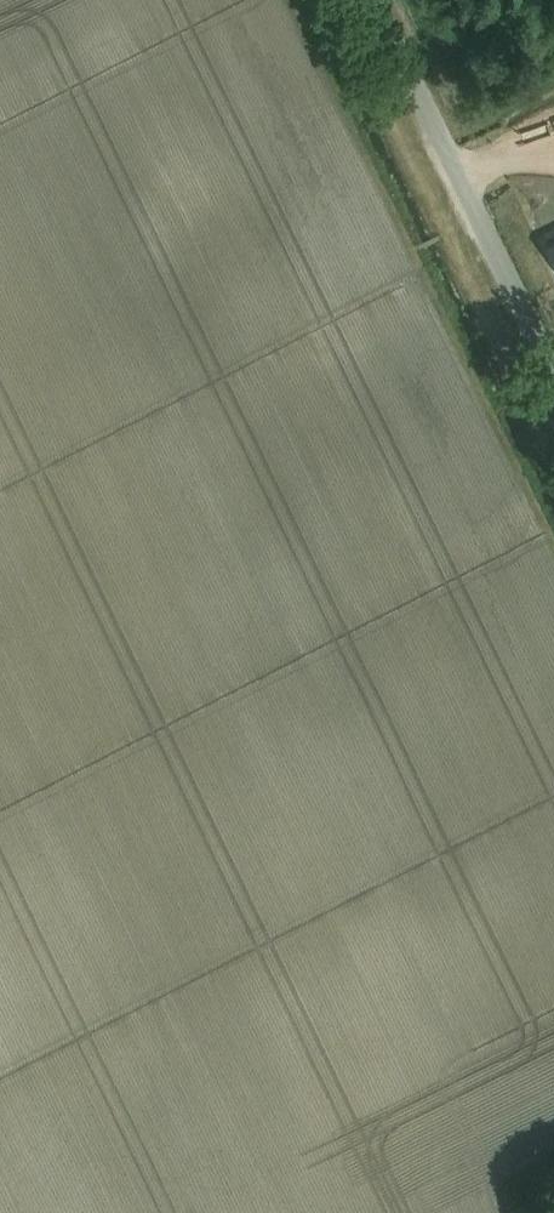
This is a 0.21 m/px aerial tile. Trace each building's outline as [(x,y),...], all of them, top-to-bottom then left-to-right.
[(546,247),(553,262),(553,242),(546,247)]
